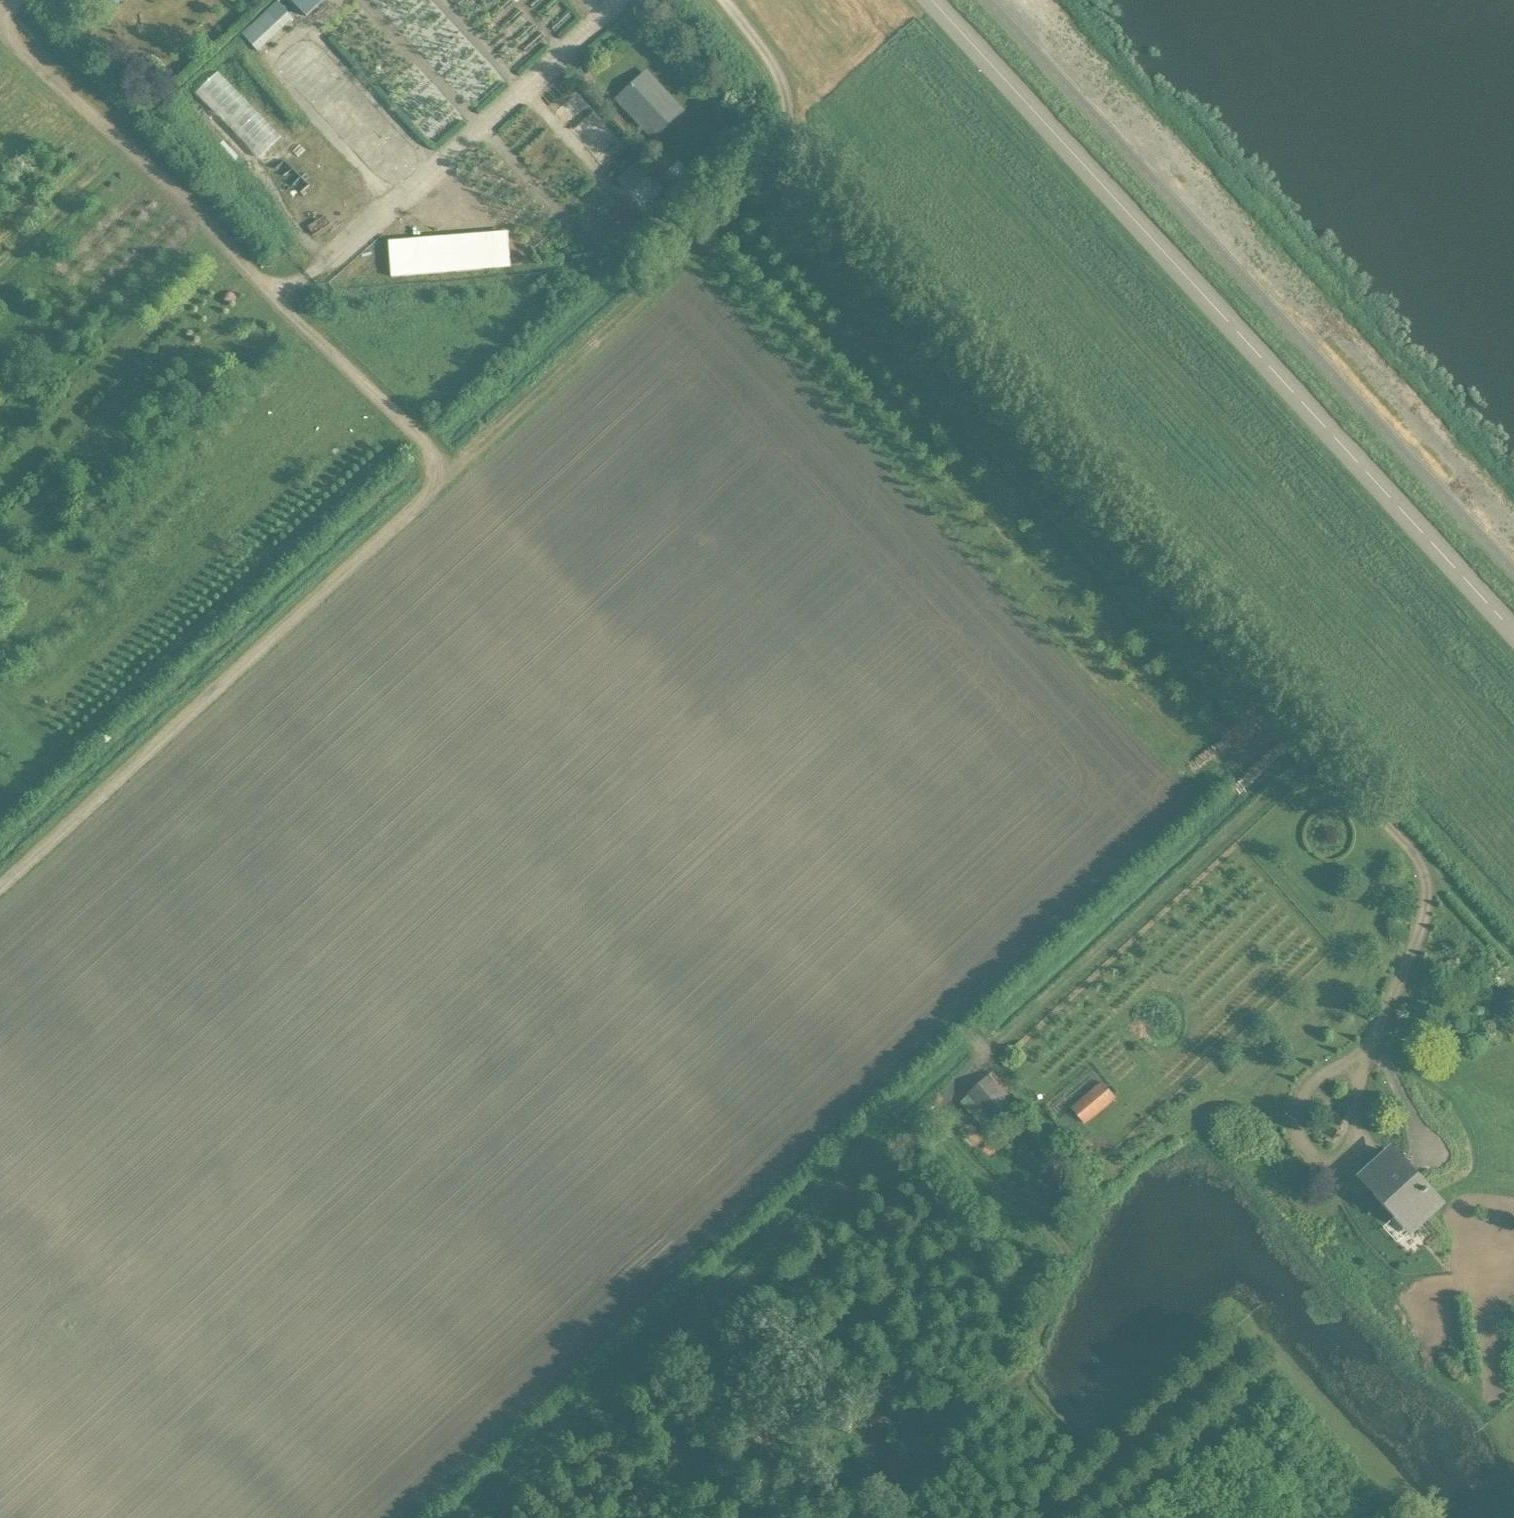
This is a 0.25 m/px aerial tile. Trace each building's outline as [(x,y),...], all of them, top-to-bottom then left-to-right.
[(254,51),(294,15),(280,0),(272,0),(236,32),(254,51)] [(304,17),(322,0),(288,0),(304,17)] [(297,53),(304,64),(298,68),(312,93),(336,80),(315,43),(297,53)] [(648,138),(682,106),(645,65),(610,97),(648,138)] [(671,189),(687,174),(673,159),(657,174),(671,189)] [(1019,1114),(983,1073),(958,1095),(994,1136),(1006,1125),(1019,1114)] [(1113,1094),(1101,1080),(1072,1105),(1085,1119),(1113,1094)] [(1415,1227),(1440,1204),(1416,1178),(1417,1178),(1413,1173),(1410,1176),(1387,1150),(1362,1174),(1377,1190),(1372,1194),(1393,1217),(1400,1211),(1415,1227)] [(1405,1245),(1417,1237),(1409,1223),(1397,1230),(1405,1245)]
